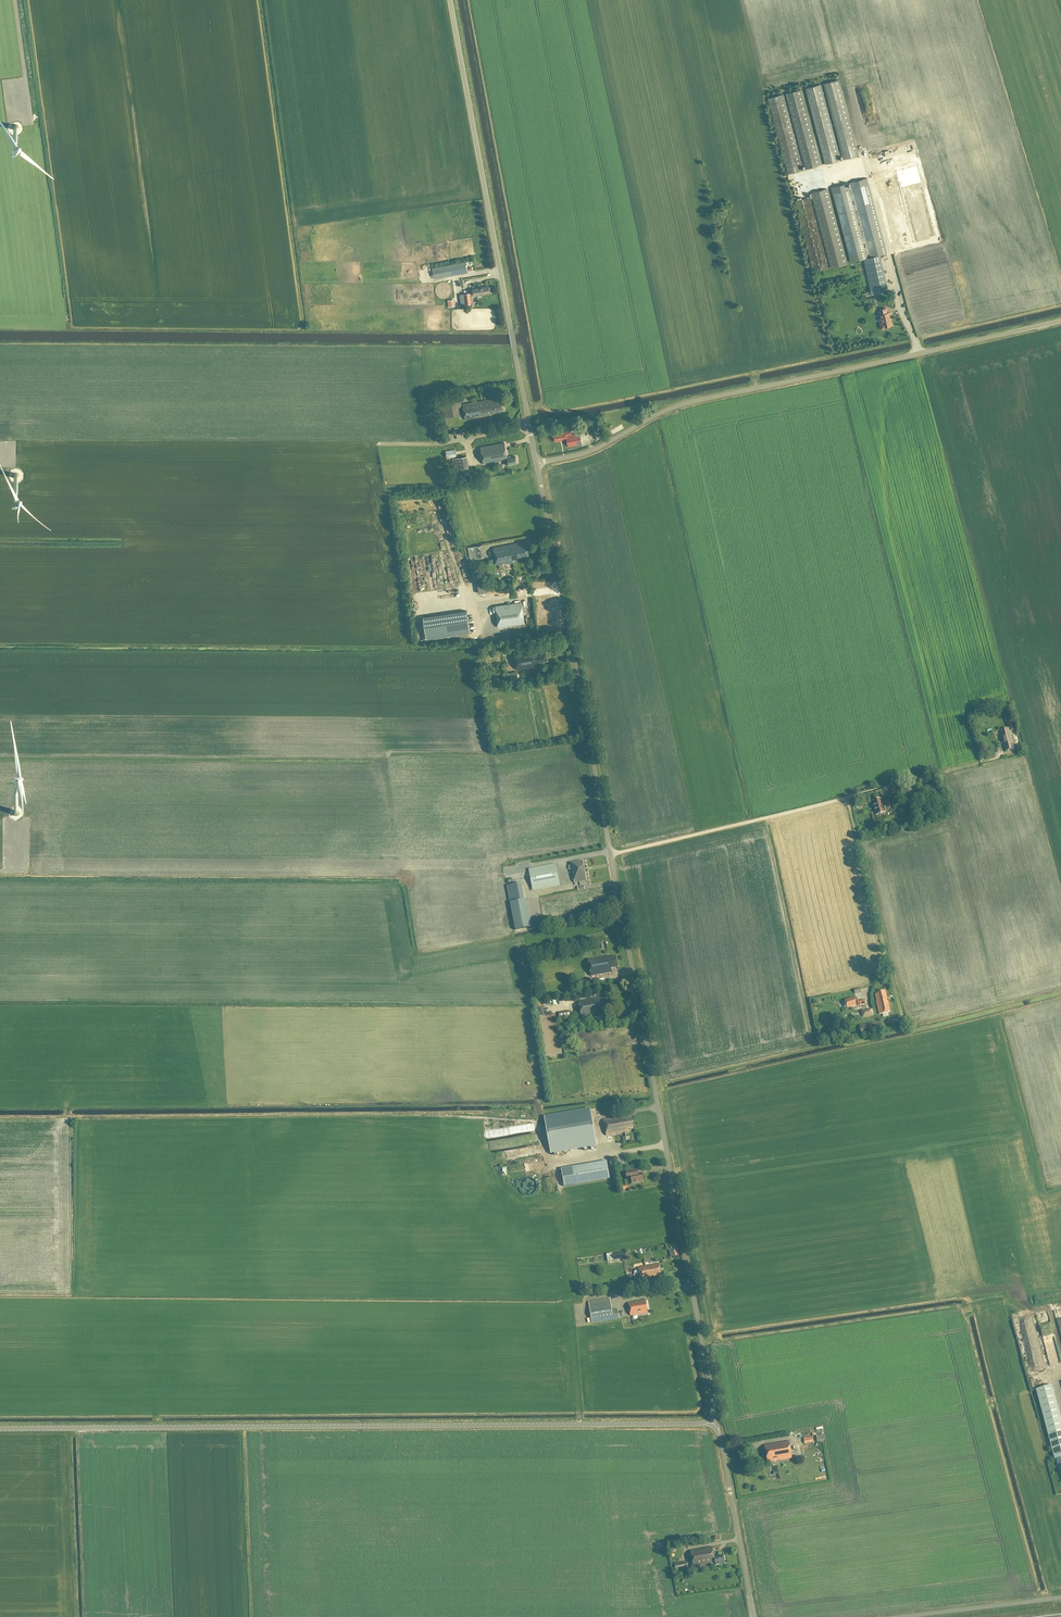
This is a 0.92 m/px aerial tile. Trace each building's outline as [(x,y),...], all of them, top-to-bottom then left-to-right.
[(823,84),(843,160),(858,156),(839,80),(823,84)] [(840,160),(821,85),(805,89),(825,164),(840,160)] [(801,90),(786,94),(805,169),(821,165),(801,90)] [(783,95),(768,99),(788,174),(803,170),(783,95)] [(863,259),(872,295),(888,292),(880,255),(887,253),(868,183),(867,179),(850,183),(852,188),(849,189),(848,184),(832,188),(833,193),(832,193),(851,263),(863,259)] [(847,264),(827,189),(811,193),(831,268),(847,264)] [(795,201),(814,272),(828,269),(809,197),(795,201)] [(432,269),(434,278),(466,272),(465,263),(432,269)] [(489,286),(473,289),(474,296),(490,293),(489,286)] [(886,308),(878,310),(879,315),(880,315),(881,318),(882,323),(880,323),(881,329),(887,328),(887,327),(891,325),(890,318),(889,313),(887,313),(886,308)] [(460,398),(441,401),(443,411),(442,411),(443,416),(444,416),(444,418),(452,417),(451,408),(461,406),(460,398)] [(502,398),(482,401),(485,416),(500,414),(500,410),(504,409),(502,398)] [(465,420),(485,416),(482,401),(463,404),(465,420)] [(559,433),(553,434),(555,442),(567,440),(568,447),(582,444),(580,433),(571,435),(571,432),(559,434),(559,433)] [(505,465),(509,465),(510,466),(511,465),(512,464),(517,463),(517,462),(517,459),(516,460),(515,456),(510,457),(510,455),(507,456),(504,443),(480,447),(483,464),(504,461),(505,465)] [(455,449),(445,451),(447,459),(457,457),(455,449)] [(467,456),(452,459),(456,477),(470,474),(467,456)] [(510,545),(513,562),(517,561),(517,559),(522,558),(522,556),(528,555),(526,542),(510,545)] [(513,563),(513,562),(510,545),(494,548),(497,565),(508,563),(508,564),(513,563)] [(481,546),(468,548),(470,559),(484,557),(481,546)] [(479,593),(488,592),(486,580),(477,582),(479,593)] [(498,628),(525,624),(522,602),(495,606),(495,607),(493,607),(494,614),(496,614),(498,628)] [(470,633),(467,611),(423,617),(427,639),(470,633)] [(513,653),(517,670),(536,666),(536,665),(540,664),(540,662),(548,660),(546,650),(539,651),(538,648),(513,653)] [(518,678),(517,671),(508,673),(505,674),(507,680),(518,678)] [(1014,748),(1008,727),(1000,730),(1006,751),(1014,748)] [(881,798),(872,801),(876,815),(885,812),(890,810),(888,803),(883,805),(881,798)] [(583,861),(571,863),(575,883),(587,881),(583,861)] [(533,891),(559,886),(555,864),(529,869),(533,891)] [(516,930),(532,927),(526,900),(524,900),(521,883),(507,886),(510,903),(516,930)] [(588,960),(591,976),(612,972),(611,968),(618,967),(616,956),(609,957),(609,955),(588,960)] [(877,993),(878,994),(875,995),(877,1002),(876,1002),(879,1014),(890,1012),(885,991),(877,993)] [(606,999),(606,996),(578,1002),(582,1019),(601,1015),(601,1013),(605,1012),(605,1011),(611,1010),(609,999),(606,999)] [(858,1002),(857,1000),(855,1000),(854,998),(845,1000),(847,1008),(856,1005),(858,1005),(866,1003),(865,1000),(858,1002)] [(881,1021),(860,1025),(862,1036),(883,1032),(881,1021)] [(638,1105),(633,1106),(635,1116),(651,1113),(649,1103),(642,1105),(638,1105)] [(545,1118),(551,1153),(596,1145),(589,1110),(545,1118)] [(490,1134),(490,1136),(518,1133),(517,1126),(494,1129),(495,1133),(490,1134)] [(606,1161),(572,1167),(575,1185),(609,1179),(606,1161)] [(632,1184),(643,1181),(642,1174),(638,1174),(637,1170),(626,1172),(627,1179),(631,1179),(632,1184)] [(613,1259),(622,1258),(627,1257),(626,1252),(621,1253),(612,1254),(612,1253),(606,1254),(608,1262),(613,1261),(613,1259)] [(645,1266),(647,1279),(650,1278),(650,1276),(653,1276),(653,1277),(661,1276),(658,1264),(645,1266)] [(635,1278),(640,1277),(641,1280),(647,1279),(645,1266),(638,1268),(639,1270),(636,1270),(634,1272),(635,1276),(628,1277),(630,1288),(637,1287),(635,1278)] [(618,1310),(612,1311),(610,1299),(589,1302),(592,1324),(619,1319),(619,1318),(623,1317),(623,1316),(622,1311),(618,1312),(618,1310)] [(648,1313),(645,1300),(628,1304),(630,1316),(648,1313)] [(1023,1323),(1025,1331),(1034,1329),(1032,1321),(1023,1323)] [(1036,1390),(1055,1459),(1060,1457),(1060,1419),(1052,1385),(1036,1390)] [(789,1441),(765,1446),(768,1463),(792,1459),(789,1441)] [(712,1547),(690,1551),(694,1568),(715,1564),(716,1565),(719,1565),(719,1564),(724,1563),(724,1562),(725,1562),(724,1559),(723,1560),(722,1556),(714,1557),(712,1547)] [(686,1562),(675,1564),(676,1571),(687,1569),(686,1562)]
